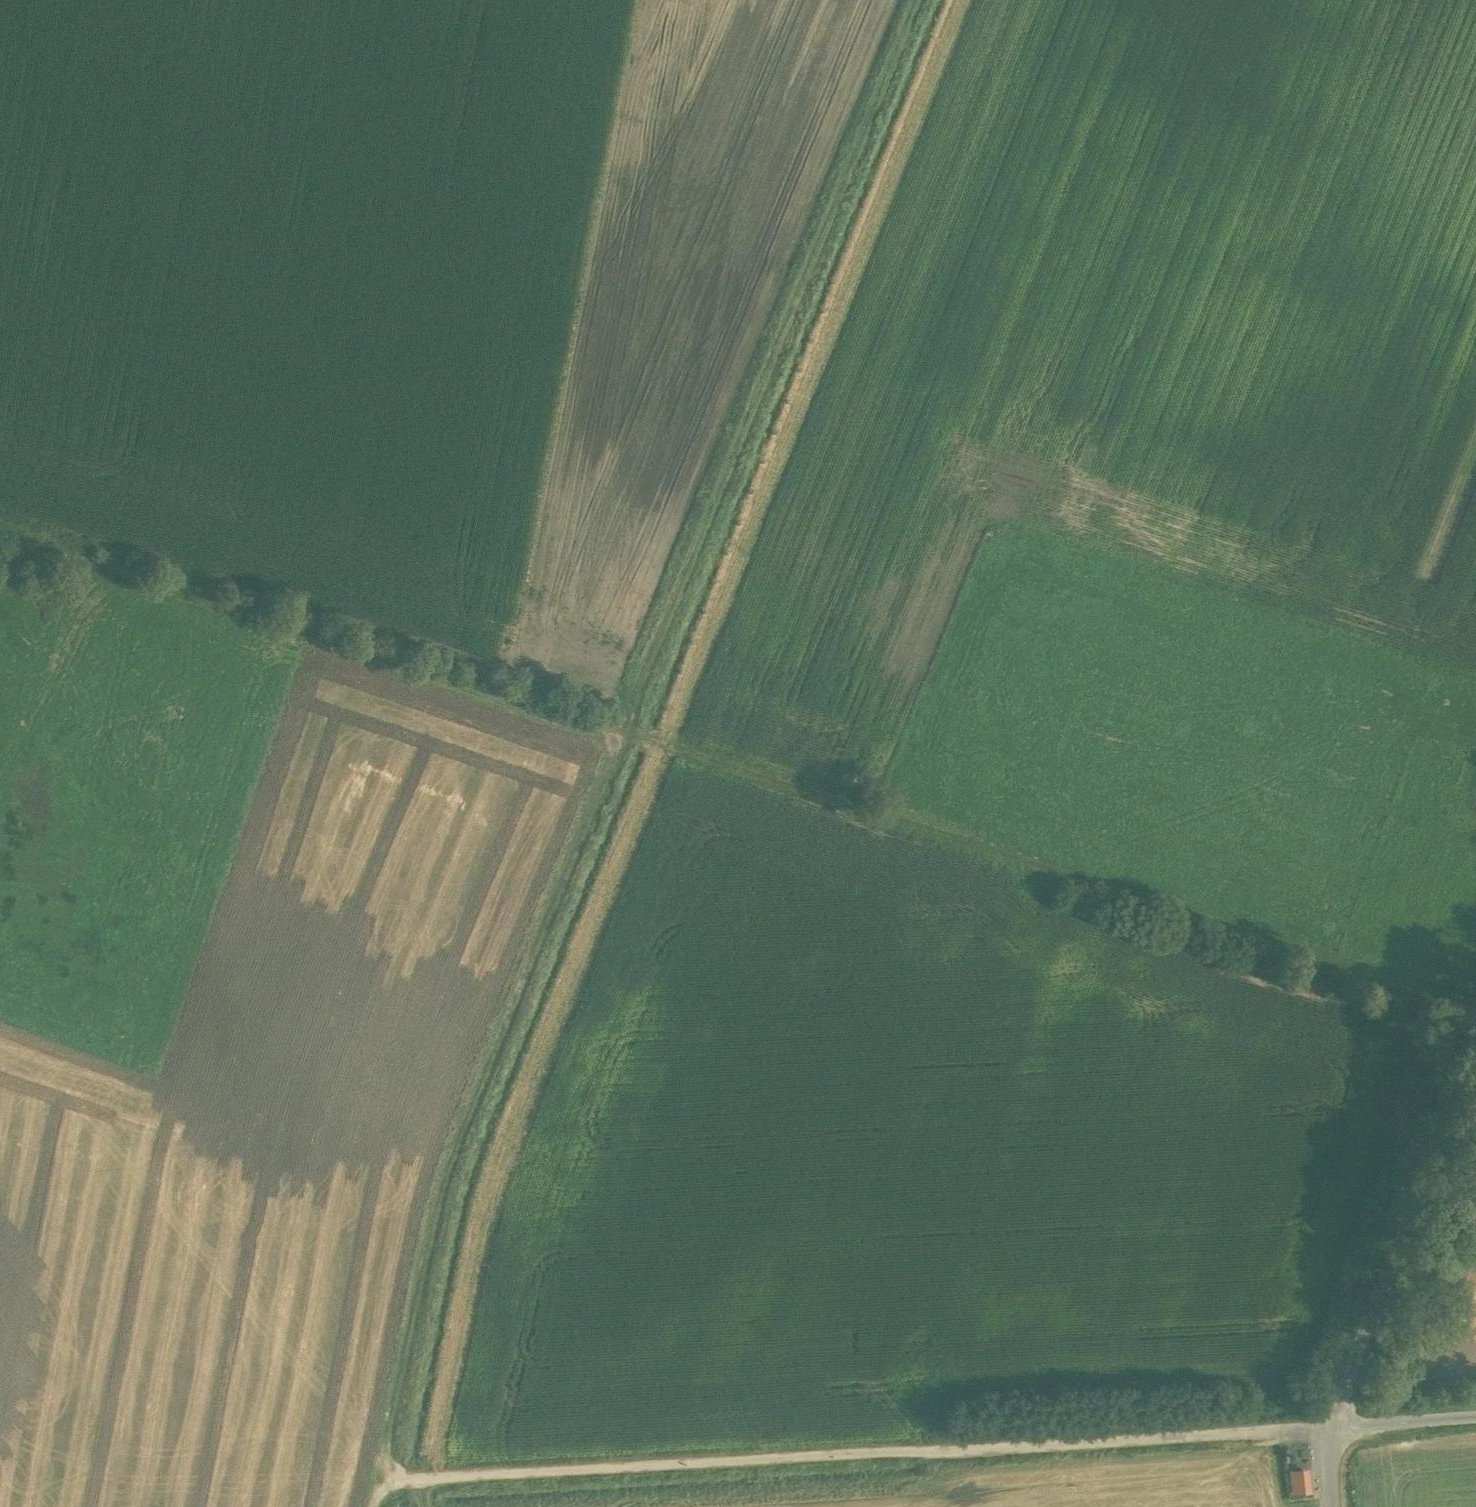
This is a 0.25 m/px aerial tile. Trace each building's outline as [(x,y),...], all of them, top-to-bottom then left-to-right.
[(1312,1464),(1291,1468),(1295,1494),(1316,1490),(1312,1464)]
